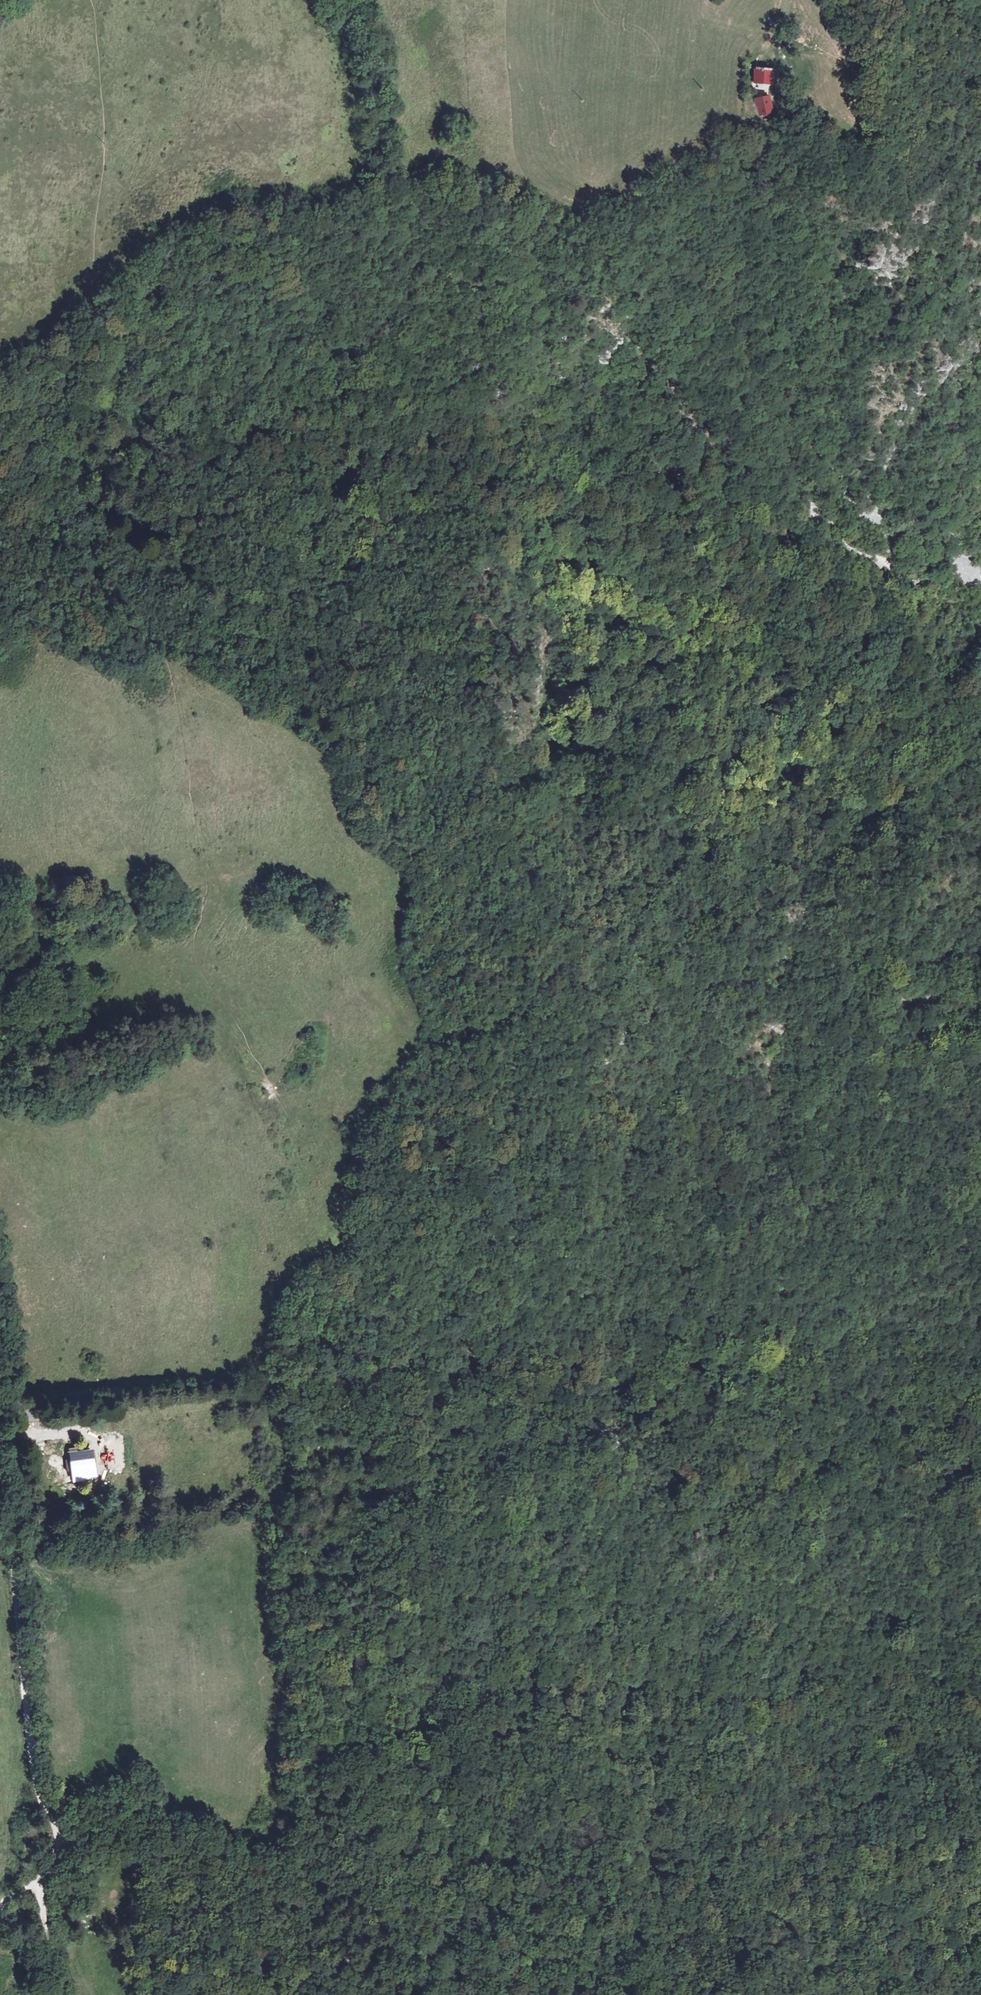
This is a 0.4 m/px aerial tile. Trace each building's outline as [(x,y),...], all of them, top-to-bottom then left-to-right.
[(765,85),(766,69),(752,67),(750,84),(765,85)] [(771,119),(765,95),(752,98),(756,117),(762,115),(764,121),(771,119)] [(79,1449),(72,1450),(74,1481),(81,1481),(81,1471),(92,1471),(91,1457),(80,1458),(79,1449)]
